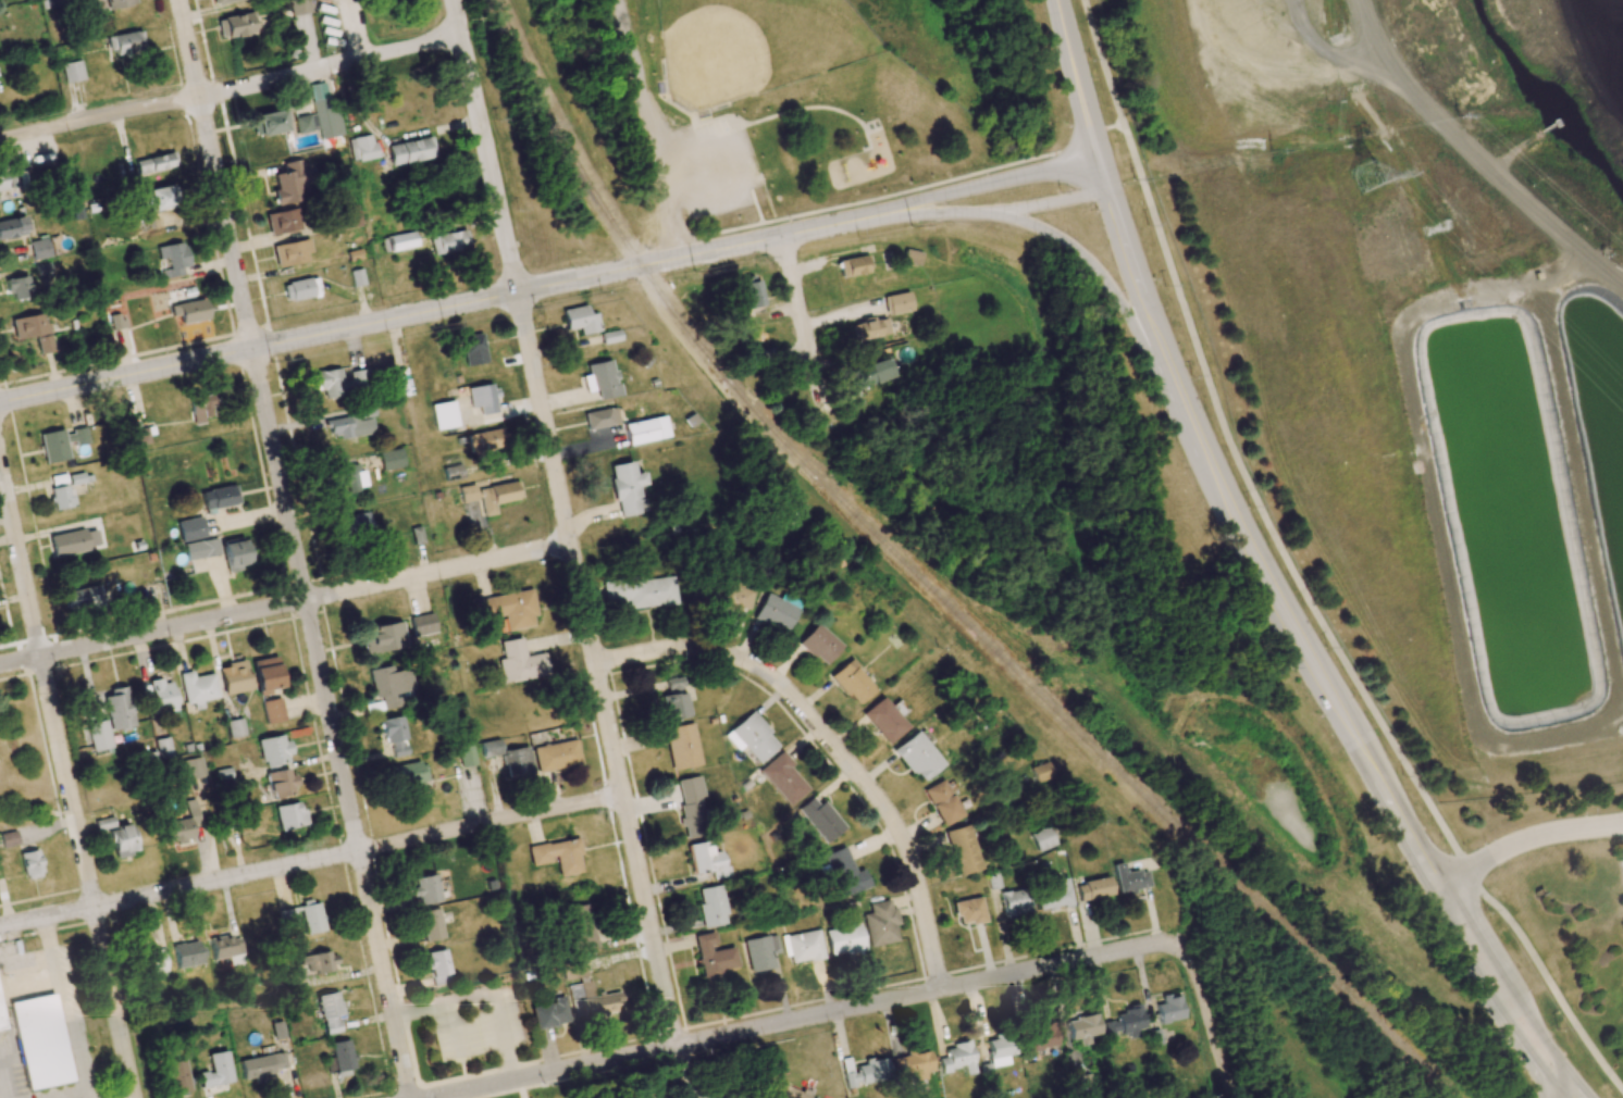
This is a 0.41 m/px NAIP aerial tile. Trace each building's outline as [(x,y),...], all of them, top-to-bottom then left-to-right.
[(108,9),(135,4),(134,0),(106,0),(108,9)] [(291,15),(311,13),(309,0),(289,0),(291,15)] [(219,39),(255,35),(253,13),(217,17),(219,39)] [(107,37),(112,57),(144,50),(140,30),(107,37)] [(63,82),(83,80),(81,61),(61,63),(63,82)] [(310,85),(318,139),(343,135),(339,107),(323,109),(321,100),(327,99),(325,83),(310,85)] [(255,115),(258,136),(288,131),(284,110),(255,115)] [(294,118),(297,134),(317,129),(314,113),(294,118)] [(351,161),(376,158),(374,135),(348,138),(351,161)] [(386,145),(391,166),(434,157),(430,137),(386,145)] [(177,166),(173,151),(134,161),(138,176),(177,166)] [(274,173),(276,191),(272,191),(274,205),(301,201),(298,182),(305,181),(301,160),(283,162),(285,172),(274,173)] [(23,172),(0,175),(0,201),(27,196),(23,172)] [(143,213),(179,205),(175,184),(138,192),(143,213)] [(301,228),(295,207),(265,215),(270,236),(301,228)] [(176,226),(174,211),(144,215),(146,230),(176,226)] [(26,236),(23,216),(0,220),(0,239),(26,236)] [(468,247),(463,229),(428,238),(432,256),(468,247)] [(383,252),(417,246),(414,232),(381,238),(383,252)] [(50,257),(47,239),(30,241),(32,259),(50,257)] [(310,261),(306,239),(272,246),(276,268),(310,261)] [(183,241),(156,247),(159,259),(166,258),(169,269),(161,271),(162,277),(190,271),(183,241)] [(869,272),(866,255),(837,260),(841,278),(869,272)] [(34,264),(35,275),(50,273),(48,262),(34,264)] [(28,275),(6,277),(9,300),(31,298),(28,275)] [(763,306),(758,275),(740,278),(745,309),(763,306)] [(315,276),(281,284),(286,303),(320,294),(315,276)] [(912,310),(909,291),(884,297),(887,315),(912,310)] [(172,317),(179,315),(180,324),(208,319),(204,299),(170,305),(172,317)] [(599,331),(595,313),(587,315),(585,305),(561,310),(565,331),(578,328),(580,335),(599,331)] [(36,336),(39,352),(52,350),(45,313),(11,318),(14,339),(36,336)] [(110,315),(111,329),(124,328),(122,314),(110,315)] [(888,334),(884,317),(849,324),(853,341),(888,334)] [(602,344),(621,340),(618,329),(600,333),(602,344)] [(465,366),(486,364),(483,334),(461,337),(465,366)] [(894,378),(887,358),(846,372),(852,392),(894,378)] [(598,400),(620,396),(615,370),(612,371),(610,360),(586,364),(588,375),(582,376),(585,392),(596,390),(598,400)] [(325,398),(362,391),(359,373),(354,374),(355,379),(343,381),(340,367),(315,372),(318,390),(323,389),(325,398)] [(470,407),(479,406),(480,414),(497,413),(494,384),(468,387),(470,407)] [(194,425),(217,419),(210,394),(188,399),(194,425)] [(458,426),(453,401),(431,405),(436,430),(458,426)] [(374,416),(373,406),(358,407),(359,418),(374,416)] [(619,423),(615,407),(584,413),(588,430),(619,423)] [(373,434),(372,418),(356,420),(355,416),(326,419),(329,436),(339,434),(339,438),(373,434)] [(669,437),(664,416),(624,425),(628,446),(669,437)] [(466,435),(470,454),(503,447),(500,428),(466,435)] [(67,460),(64,430),(40,433),(43,463),(67,460)] [(379,452),(381,470),(402,466),(399,449),(379,452)] [(618,517),(645,513),(643,500),(640,500),(638,487),(646,486),(644,472),(634,474),(632,462),(609,466),(618,517)] [(368,488),(364,470),(359,471),(358,463),(332,468),(335,486),(346,483),(348,492),(368,488)] [(461,503),(479,500),(481,514),(494,512),(493,504),(519,500),(516,482),(474,489),(474,484),(458,487),(461,503)] [(50,488),(53,509),(73,507),(71,486),(50,488)] [(235,486),(200,491),(203,510),(238,505),(235,486)] [(339,541),(372,532),(366,511),(333,520),(339,541)] [(180,542),(205,537),(201,517),(177,521),(180,542)] [(424,542),(421,526),(410,528),(413,544),(424,542)] [(49,537),(53,557),(99,547),(95,527),(49,537)] [(226,570),(248,565),(242,537),(219,542),(226,570)] [(185,559),(219,556),(218,539),(184,542),(185,559)] [(604,603),(628,601),(629,609),(676,605),(674,576),(602,582),(604,603)] [(746,615),(753,592),(704,577),(697,599),(746,615)] [(67,613),(104,603),(98,583),(62,594),(67,613)] [(477,600),(481,620),(504,615),(507,631),(538,625),(531,589),(477,600)] [(786,632),(796,607),(764,593),(753,618),(786,632)] [(409,617),(412,636),(436,633),(433,613),(409,617)] [(364,656),(406,646),(400,621),(358,631),(364,656)] [(822,666),(840,647),(815,624),(797,643),(822,666)] [(499,642),(503,658),(498,659),(502,684),(548,674),(544,653),(524,657),(520,637),(499,642)] [(253,660),(257,696),(271,694),(270,689),(280,688),(277,657),(253,660)] [(875,690),(850,659),(830,676),(855,706),(875,690)] [(249,691),(246,662),(219,665),(223,694),(249,691)] [(368,670),(374,700),(381,699),(383,710),(400,706),(398,694),(414,691),(409,668),(392,672),(391,665),(368,670)] [(193,677),(192,671),(178,674),(185,704),(192,703),(194,710),(204,708),(202,701),(218,698),(213,673),(193,677)] [(681,676),(665,678),(668,695),(661,696),(665,721),(687,717),(681,676)] [(149,680),(153,713),(175,710),(172,682),(162,683),(161,679),(149,680)] [(110,695),(103,697),(110,731),(133,726),(125,686),(109,689),(110,695)] [(908,727),(880,697),(861,715),(888,745),(908,727)] [(261,702),(266,725),(285,720),(280,698),(261,702)] [(724,736),(738,751),(743,746),(759,764),(780,744),(750,712),(724,736)] [(393,758),(408,754),(405,742),(407,742),(401,716),(380,720),(385,744),(390,743),(393,758)] [(85,724),(93,752),(112,747),(105,719),(85,724)] [(227,721),(229,738),(245,736),(242,719),(227,721)] [(664,729),(672,771),(701,765),(693,723),(664,729)] [(920,783),(943,765),(916,731),(893,749),(920,783)] [(291,762),(285,734),(258,740),(263,768),(291,762)] [(154,740),(158,759),(172,756),(168,737),(154,740)] [(501,755),(499,740),(480,742),(482,757),(501,755)] [(537,772),(580,766),(576,741),(533,747),(537,772)] [(460,767),(476,765),(473,746),(458,748),(460,767)] [(507,781),(521,778),(521,776),(533,773),(528,747),(501,751),(507,781)] [(759,768),(786,806),(809,790),(782,752),(759,768)] [(182,760),(186,781),(205,778),(201,757),(182,760)] [(427,784),(424,762),(388,766),(391,788),(427,784)] [(1030,767),(1035,783),(1053,778),(1048,762),(1030,767)] [(265,774),(271,799),(296,793),(290,768),(265,774)] [(675,780),(687,840),(710,835),(697,776),(675,780)] [(938,826),(959,819),(945,780),(924,788),(938,826)] [(818,806),(811,798),(797,809),(825,844),(845,828),(824,801),(818,806)] [(168,843),(193,839),(191,825),(200,823),(196,799),(184,801),(187,819),(164,822),(168,843)] [(274,807),(279,830),(305,825),(300,801),(274,807)] [(115,826),(113,816),(94,821),(97,831),(115,826)] [(139,853),(133,824),(109,829),(115,857),(139,853)] [(956,875),(979,870),(969,825),(946,830),(956,875)] [(1056,845),(1049,826),(1030,834),(1038,852),(1056,845)] [(18,845),(15,831),(0,834),(0,838),(2,848),(18,845)] [(531,866),(555,862),(557,877),(582,873),(577,839),(528,847),(531,866)] [(715,869),(709,841),(688,845),(695,874),(715,869)] [(855,872),(844,847),(823,856),(826,864),(819,867),(825,880),(832,876),(842,898),(871,885),(863,868),(855,872)] [(21,852),(24,879),(42,877),(39,850),(21,852)] [(1150,887),(1146,870),(1124,874),(1122,863),(1113,864),(1118,893),(1150,887)] [(987,874),(991,891),(1001,888),(997,871),(987,874)] [(419,905),(440,901),(434,874),(413,878),(415,887),(410,888),(412,897),(417,896),(419,905)] [(1076,882),(1078,900),(1111,896),(1109,878),(1076,882)] [(1040,910),(1072,904),(1068,879),(1036,885),(1040,910)] [(697,889),(704,928),(728,923),(721,885),(697,889)] [(1031,912),(1025,888),(1000,894),(1006,917),(1031,912)] [(953,903),(958,925),(968,922),(969,925),(985,922),(979,897),(953,903)] [(299,903),(305,935),(325,931),(319,900),(299,903)] [(870,903),(871,913),(865,914),(869,946),(900,942),(895,908),(891,908),(890,900),(870,903)] [(597,948),(587,904),(561,909),(571,953),(597,948)] [(280,928),(298,926),(295,908),(277,910),(280,928)] [(418,912),(424,942),(444,938),(437,908),(418,912)] [(865,950),(860,924),(826,931),(831,957),(865,950)] [(789,965),(825,958),(819,929),(783,937),(789,965)] [(694,936),(702,982),(722,979),(721,970),(737,967),(733,945),(716,948),(713,932),(694,936)] [(779,953),(777,935),(744,940),(748,972),(773,968),(771,954),(779,953)] [(173,942),(175,968),(201,965),(199,940),(173,942)] [(431,977),(450,973),(445,949),(427,952),(431,977)] [(333,950),(298,957),(301,976),(336,969),(333,950)] [(145,975),(165,972),(162,953),(142,956),(145,975)] [(586,976),(582,960),(560,965),(565,982),(586,976)] [(581,1019),(609,1014),(610,1018),(624,1015),(620,991),(593,996),(591,981),(568,985),(570,1000),(578,999),(581,1019)] [(339,1032),(337,1019),(342,1019),(339,992),(318,995),(321,1034),(339,1032)] [(71,1081),(54,993),(9,1002),(27,1090),(71,1081)] [(1155,1005),(1159,1024),(1183,1019),(1178,994),(1161,998),(1162,1003),(1155,1005)] [(569,1022),(563,996),(552,998),(553,1002),(529,1007),(534,1029),(569,1022)] [(1143,1029),(1139,1005),(1123,1008),(1124,1014),(1116,1015),(1117,1021),(1106,1023),(1108,1035),(1126,1031),(1128,1039),(1137,1037),(1136,1030),(1143,1029)] [(1069,1040),(1079,1038),(1080,1044),(1089,1043),(1088,1036),(1099,1034),(1096,1015),(1066,1020),(1069,1040)] [(1056,1048),(1053,1024),(1024,1028),(1027,1051),(1056,1048)] [(1007,1055),(1015,1054),(1012,1036),(987,1039),(990,1067),(1008,1065),(1007,1055)] [(333,1057),(325,1059),(329,1073),(355,1067),(348,1038),(329,1043),(333,1057)] [(941,1072),(962,1068),(964,1075),(974,1073),(969,1042),(945,1046),(946,1057),(938,1059),(941,1072)] [(208,1054),(212,1071),(198,1074),(201,1088),(233,1081),(226,1050),(208,1054)] [(240,1059),(242,1079),(253,1078),(254,1082),(262,1082),(262,1075),(273,1074),(273,1068),(286,1067),(284,1054),(240,1059)] [(166,1094),(190,1090),(184,1059),(166,1063),(169,1078),(163,1080),(166,1094)] [(846,1089),(855,1087),(855,1085),(889,1079),(885,1059),(852,1064),(852,1063),(842,1065),(846,1089)] [(1093,1091),(1089,1073),(1076,1076),(1080,1094),(1093,1091)] [(771,1097),(816,1097),(775,1084),(771,1097)]
